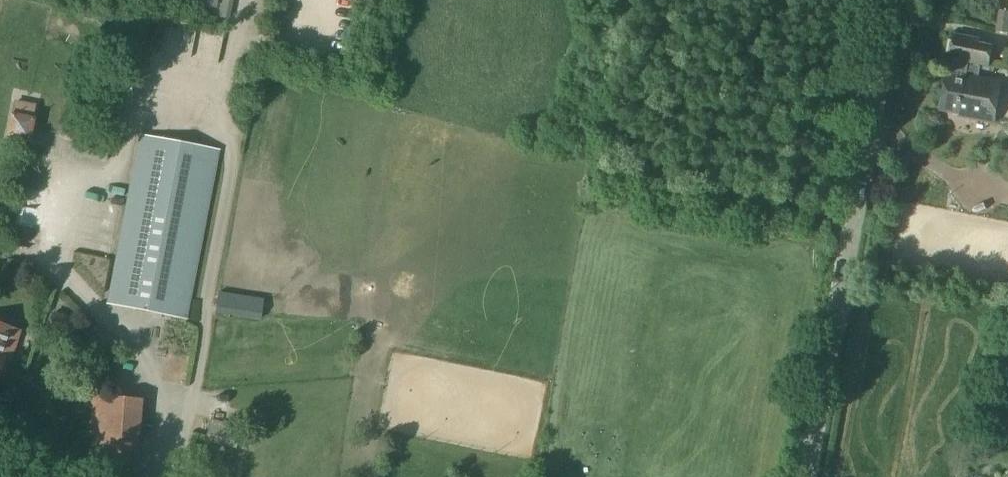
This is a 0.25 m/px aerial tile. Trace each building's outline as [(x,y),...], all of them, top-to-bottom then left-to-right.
[(1007,33),(1007,29),(1007,11),(998,9),(994,30),(1007,33)] [(953,59),(950,75),(965,78),(965,75),(977,77),(979,64),(986,66),(990,45),(977,43),(977,39),(952,35),(948,58),(953,59)] [(965,78),(950,75),(945,74),(939,110),(959,113),(958,116),(992,122),(1000,81),(977,77),(965,75),(965,78)] [(107,305),(186,320),(219,151),(140,136),(107,305)] [(215,313),(259,320),(262,298),(218,292),(215,313)] [(50,327),(71,334),(76,321),(54,314),(50,327)] [(0,326),(0,367),(3,358),(8,360),(14,342),(6,339),(9,329),(0,326)] [(92,397),(88,462),(129,465),(134,400),(92,397)] [(205,441),(235,449),(240,427),(210,419),(205,441)] [(998,476),(1007,476),(1007,459),(1002,458),(998,476)]
